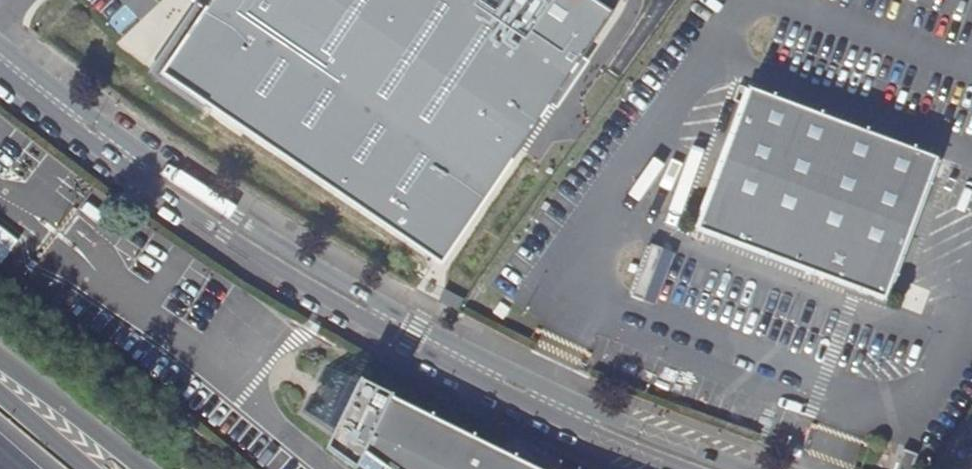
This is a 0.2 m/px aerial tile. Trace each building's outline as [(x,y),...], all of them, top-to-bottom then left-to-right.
[(611,13),(593,0),(211,0),(205,8),(160,75),(206,106),(240,129),(243,124),(438,256),(491,180),(497,184),(611,13)] [(202,112),(206,106),(160,75),(205,8),(196,2),(147,75),(202,112)] [(918,151),(725,89),(679,233),(872,295),(918,151)] [(441,266),(497,184),(491,180),(438,256),(243,124),(240,129),(441,266)] [(0,240),(0,257),(3,260),(11,249),(0,240)] [(653,244),(632,297),(645,302),(666,249),(653,244)] [(676,253),(666,249),(645,302),(655,307),(676,253)] [(438,300),(457,310),(462,300),(443,290),(438,300)] [(392,398),(392,396),(360,379),(359,382),(328,366),(321,381),(328,384),(328,386),(324,385),(323,386),(320,387),(319,390),(319,392),(320,395),(322,397),(321,398),(314,395),(307,409),(335,429),(327,446),(357,468),(358,466),(362,468),(537,468),(392,398)]
